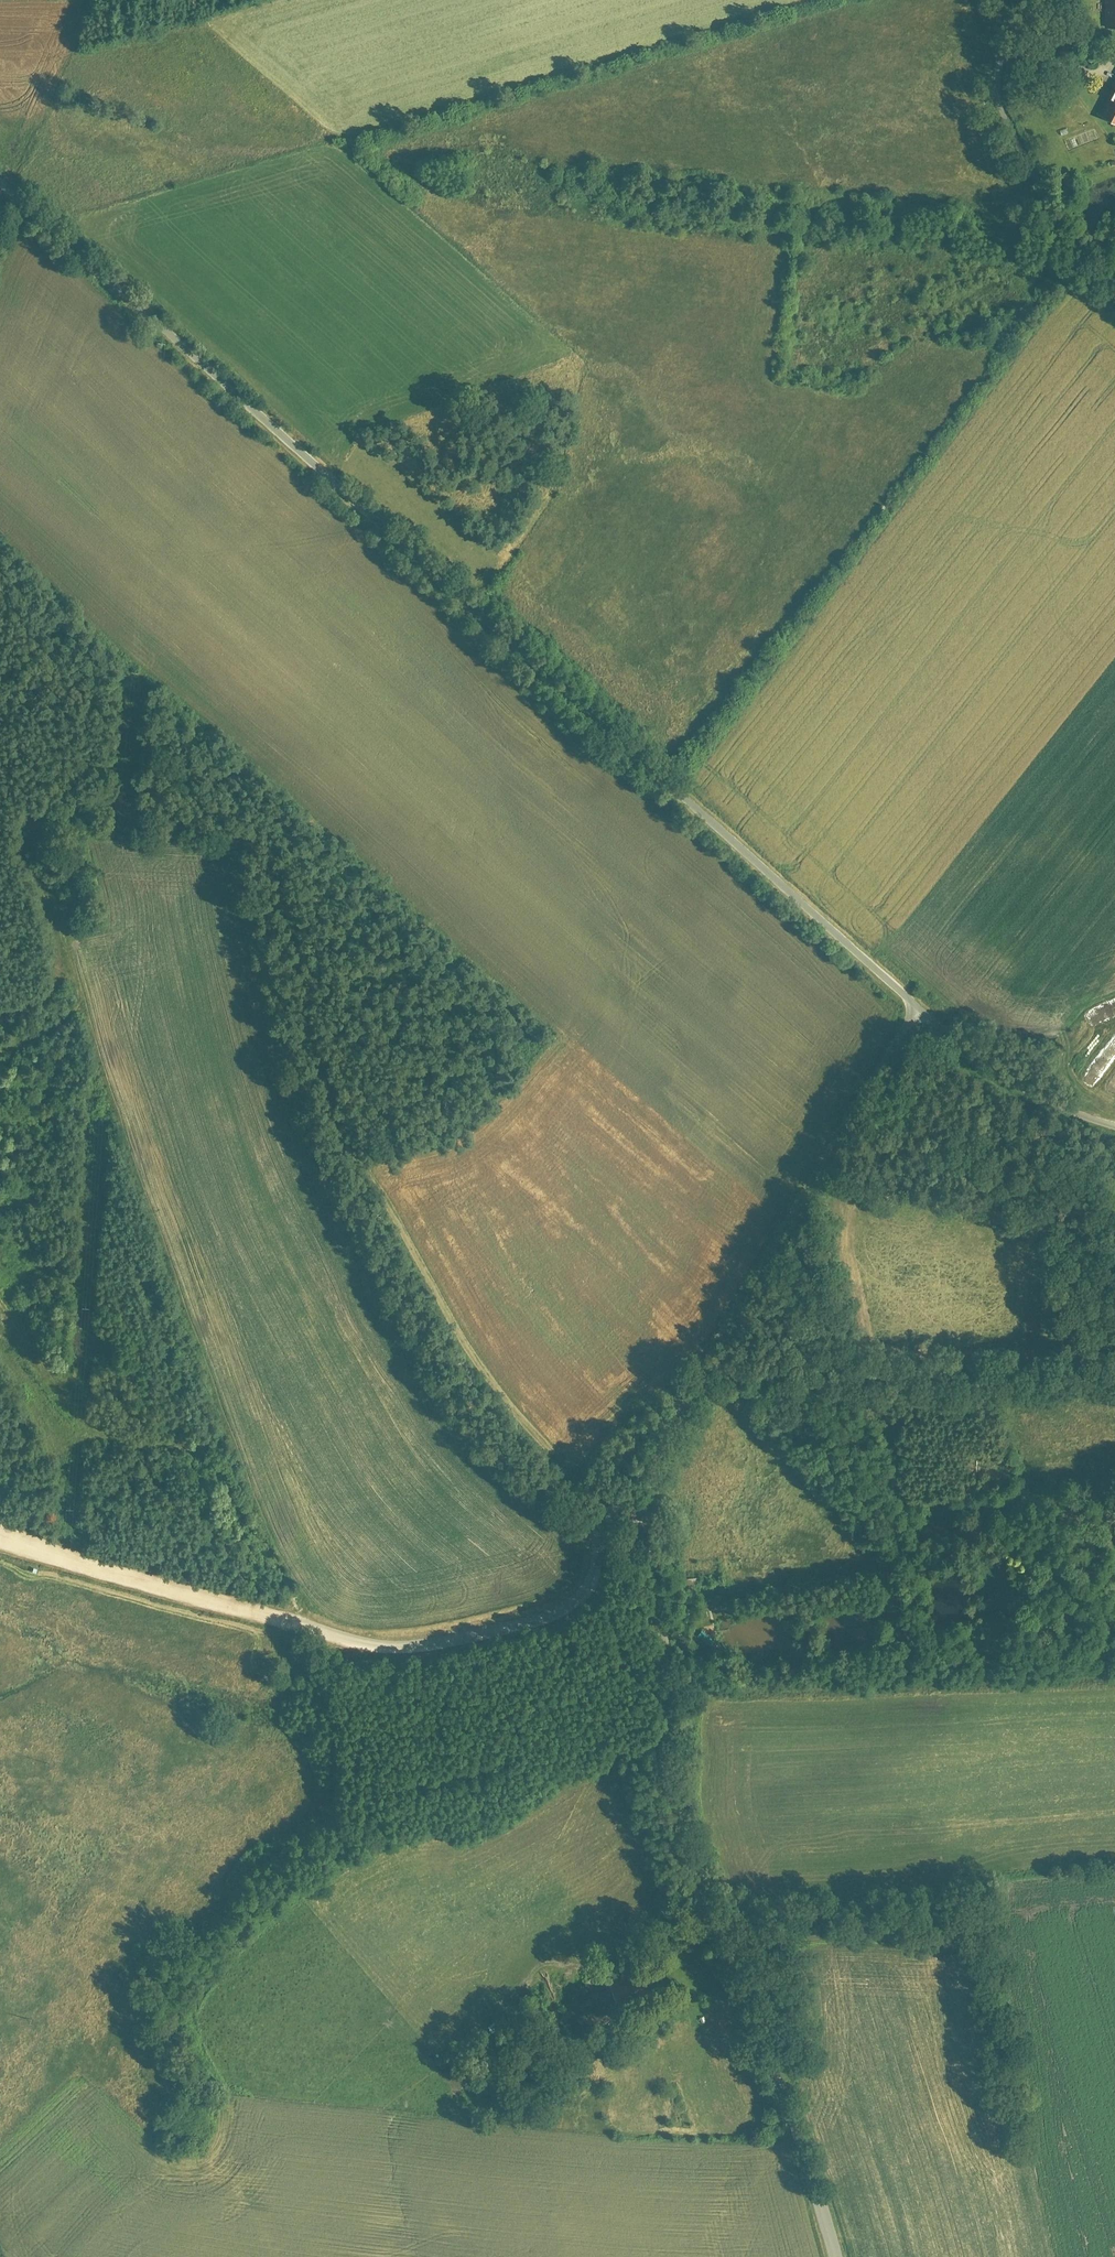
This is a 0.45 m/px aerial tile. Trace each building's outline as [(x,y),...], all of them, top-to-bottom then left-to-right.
[(1107,29),(1114,29),(1114,0),(1106,0),(1107,29)] [(1100,117),(1114,125),(1114,88),(1100,117)]
